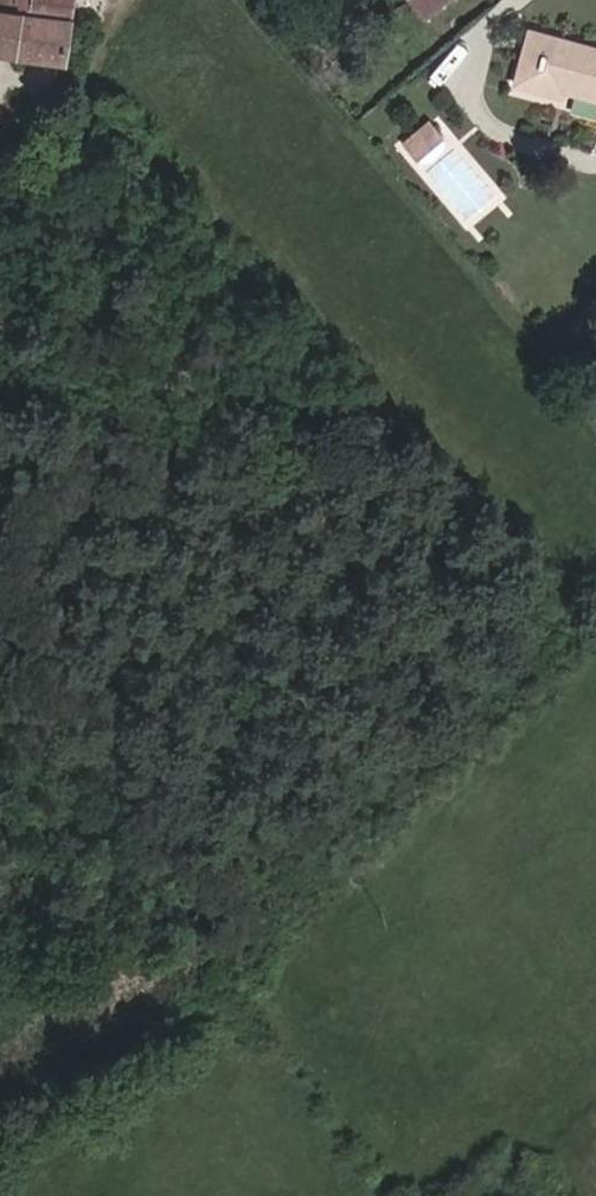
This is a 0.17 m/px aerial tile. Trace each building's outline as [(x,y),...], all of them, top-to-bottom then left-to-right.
[(61,64),(71,0),(0,0),(0,54),(61,64)] [(424,22),(450,0),(405,0),(424,22)] [(528,34),(515,85),(559,98),(562,90),(595,99),(595,53),(528,34)] [(427,127),(404,146),(416,159),(438,140),(427,127)]
